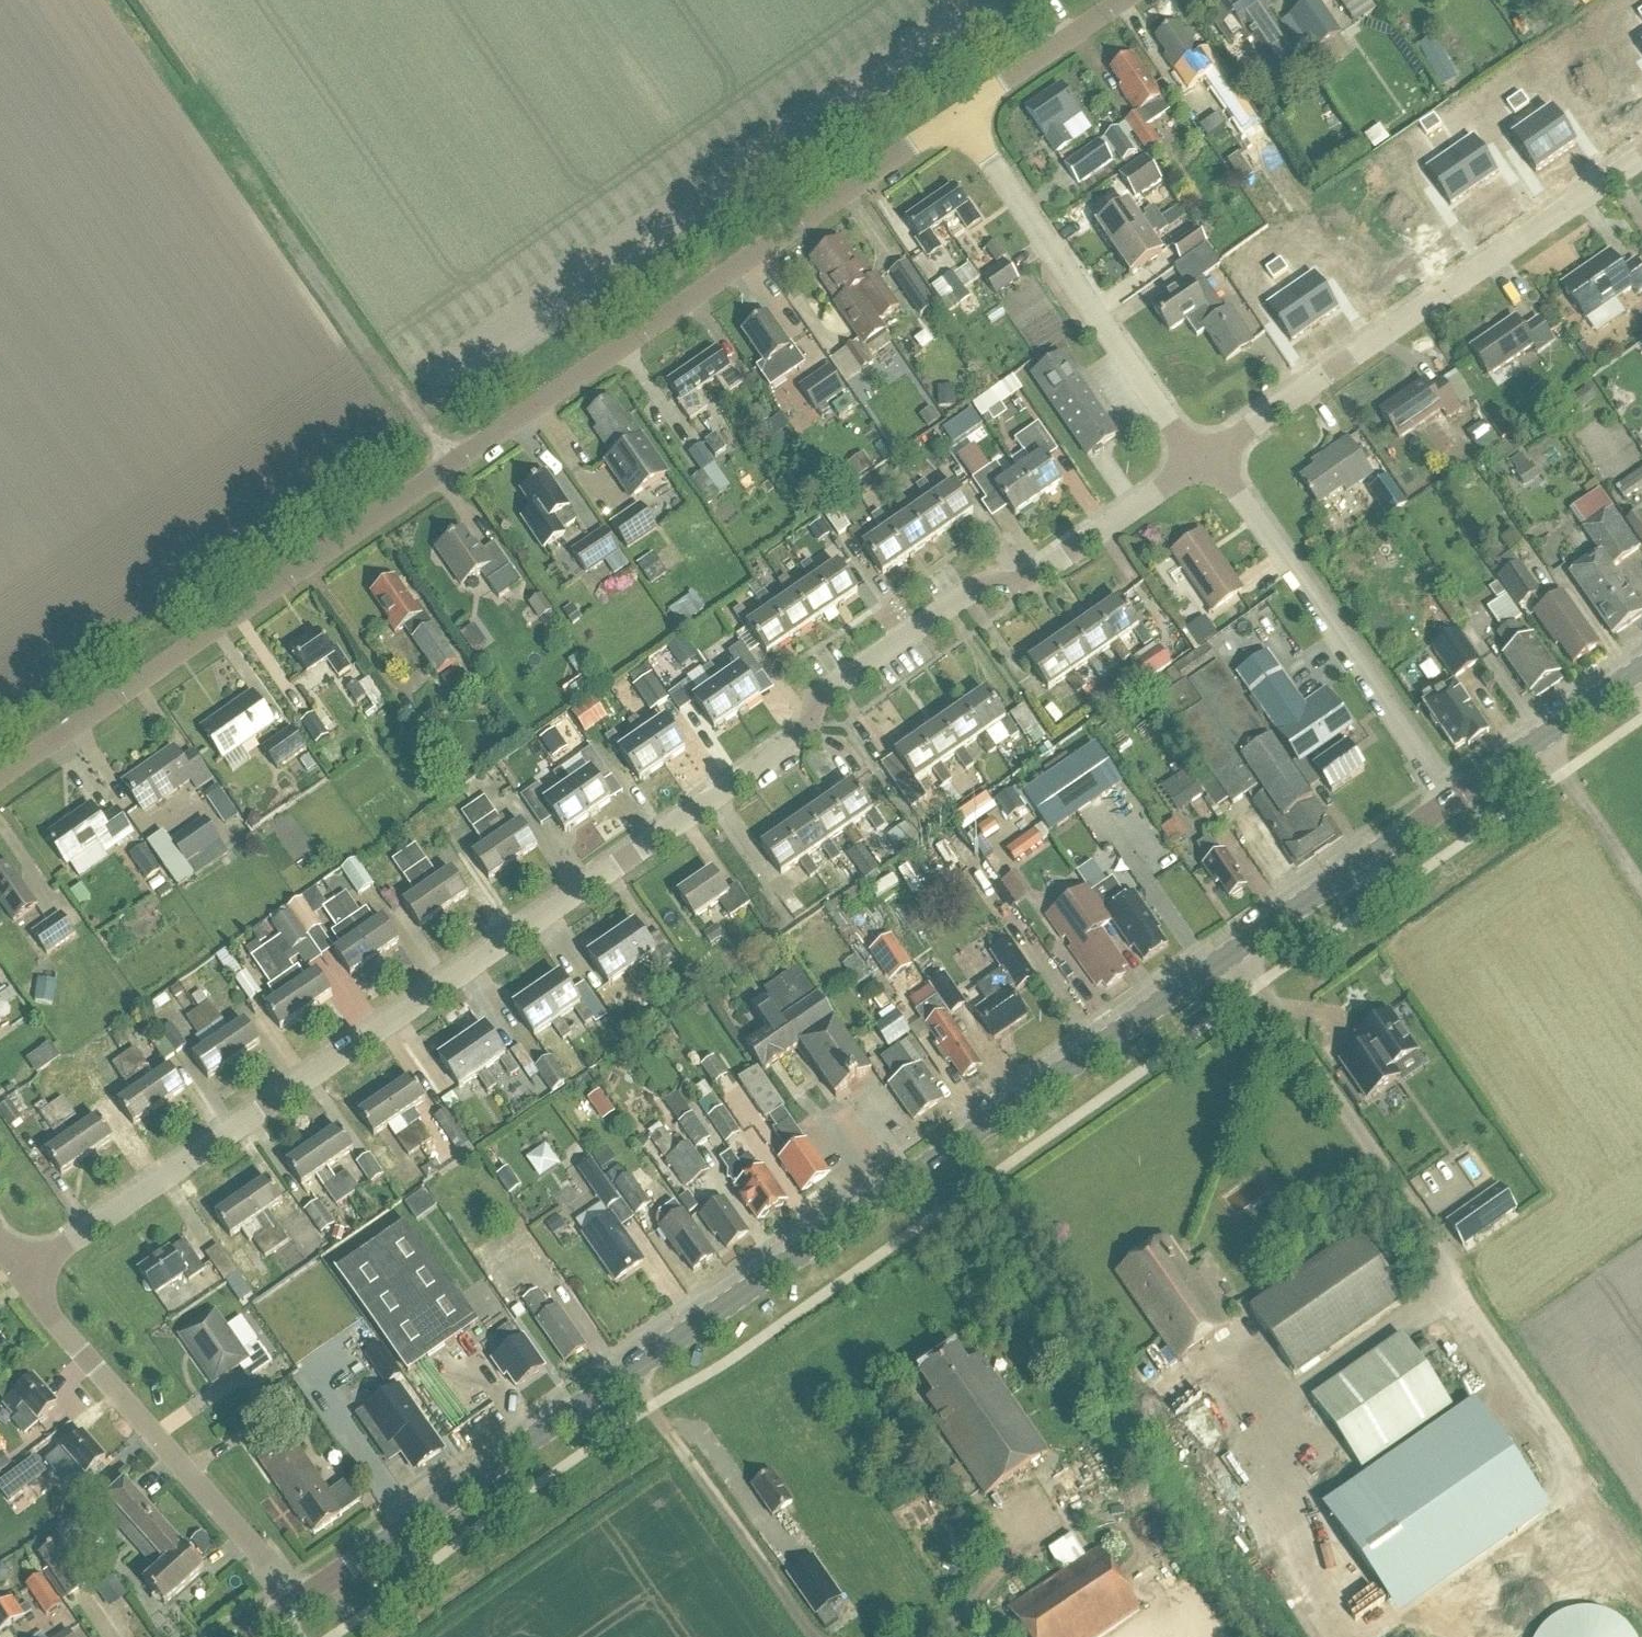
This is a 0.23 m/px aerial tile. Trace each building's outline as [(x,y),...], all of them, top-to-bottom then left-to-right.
[(1253,23),(1246,13),(1247,12),(1247,13),(1249,12),(1240,0),(1203,0),(1212,13),(1208,16),(1224,39),(1236,31),(1245,43),(1250,40),(1264,59),(1274,62),(1282,73),(1299,61),(1267,15),(1254,24),(1253,23)] [(1289,20),(1313,56),(1341,37),(1316,1),(1289,20)] [(1511,25),(1521,40),(1528,35),(1518,20),(1511,25)] [(1177,25),(1155,40),(1167,57),(1164,59),(1175,75),(1200,57),(1177,25)] [(1457,82),(1434,40),(1418,49),(1441,91),(1457,82)] [(1119,91),(1130,106),(1137,116),(1126,124),(1146,153),(1158,144),(1147,128),(1169,113),(1160,101),(1163,99),(1132,56),(1110,71),(1122,88),(1119,91)] [(1609,125),(1634,108),(1611,75),(1622,68),(1614,56),(1578,81),(1609,125)] [(1060,89),(1026,112),(1056,155),(1072,144),(1068,137),(1063,130),(1081,118),(1060,89)] [(1545,96),(1555,110),(1562,105),(1552,91),(1545,96)] [(1521,96),(1514,101),(1521,112),(1529,107),(1521,96)] [(1514,101),(1507,106),(1514,117),(1521,112),(1514,101)] [(1552,113),(1532,127),(1556,162),(1576,148),(1552,113)] [(1199,130),(1208,142),(1226,129),(1218,117),(1199,130)] [(1426,123),(1434,134),(1441,129),(1434,118),(1426,123)] [(1379,146),(1396,138),(1388,123),(1371,131),(1379,146)] [(1434,134),(1426,123),(1419,128),(1426,139),(1434,134)] [(1532,127),(1511,141),(1536,176),(1556,162),(1532,127)] [(1101,139),(1119,164),(1133,154),(1115,129),(1101,139)] [(1473,140),(1450,157),(1474,192),(1498,176),(1473,140)] [(1061,167),(1076,188),(1109,164),(1094,143),(1061,167)] [(1410,174),(1420,167),(1410,153),(1400,160),(1410,174)] [(1450,157),(1426,173),(1450,208),(1474,192),(1450,157)] [(1237,158),(1227,165),(1242,186),(1252,179),(1237,158)] [(1144,160),(1118,178),(1127,190),(1134,201),(1160,183),(1144,160)] [(1406,174),(1395,181),(1405,196),(1416,188),(1406,174)] [(954,189),(930,205),(944,225),(957,216),(968,232),(981,223),(969,205),(967,207),(954,189)] [(1106,205),(1113,215),(1127,206),(1134,201),(1127,190),(1106,205)] [(930,205),(906,222),(918,240),(917,241),(929,259),(942,250),(931,234),(944,225),(930,205)] [(1096,227),(1114,252),(1161,220),(1154,209),(1144,216),(1147,219),(1140,224),(1127,206),(1113,215),(1096,227)] [(1114,252),(1131,278),(1162,257),(1150,239),(1157,234),(1159,238),(1169,231),(1161,220),(1114,252)] [(1172,250),(1180,262),(1206,245),(1197,232),(1172,250)] [(989,248),(1001,263),(1011,255),(1000,240),(989,248)] [(828,251),(885,333),(886,332),(880,324),(900,310),(881,282),(873,280),(856,257),(853,259),(841,241),(828,251)] [(1186,323),(1193,333),(1212,320),(1213,323),(1226,314),(1203,281),(1220,269),(1206,248),(1174,270),(1185,287),(1153,309),(1170,334),(1186,323)] [(824,286),(866,346),(885,333),(828,251),(813,261),(828,283),(824,286)] [(1585,322),(1632,289),(1637,297),(1641,294),(1641,272),(1636,263),(1622,272),(1610,255),(1561,288),(1585,322)] [(1280,263),(1273,268),(1280,279),(1288,274),(1280,263)] [(932,308),(904,265),(887,275),(917,319),(932,308)] [(983,281),(996,299),(1019,283),(1006,265),(983,281)] [(1273,284),(1280,279),(1273,268),(1266,273),(1273,284)] [(952,275),(943,282),(960,308),(970,301),(952,275)] [(1314,277),(1290,293),(1315,328),(1338,312),(1314,277)] [(1290,293),(1267,309),(1291,345),(1315,328),(1290,293)] [(1206,333),(1227,364),(1253,346),(1230,311),(1226,314),(1213,323),(1212,320),(1193,333),(1197,339),(1206,333)] [(768,318),(744,335),(766,367),(758,372),(771,391),(805,368),(792,348),(790,350),(768,318)] [(1492,336),(1493,338),(1472,353),(1489,379),(1533,349),(1537,355),(1553,343),(1538,322),(1523,332),(1515,320),(1492,336)] [(855,341),(845,348),(861,371),(871,364),(855,341)] [(693,368),(707,388),(721,379),(732,395),(744,386),(732,369),(730,370),(717,352),(693,368)] [(1033,377),(1088,458),(1116,438),(1061,358),(1033,377)] [(829,366),(799,386),(817,411),(846,390),(829,366)] [(679,405),(691,422),(704,413),(694,397),(707,388),(693,368),(669,385),(682,403),(679,405)] [(1430,392),(1424,383),(1380,413),(1399,441),(1442,412),(1447,419),(1460,410),(1442,384),(1430,392)] [(939,391),(939,413),(958,413),(958,391),(939,391)] [(590,417),(604,438),(601,441),(615,462),(633,449),(647,469),(629,482),(641,499),(668,480),(643,443),(644,442),(629,421),(625,424),(611,403),(590,417)] [(758,427),(766,422),(758,409),(749,414),(758,427)] [(970,411),(943,431),(954,446),(981,427),(970,411)] [(768,439),(776,452),(795,440),(786,427),(768,439)] [(1021,472),(1042,501),(1063,486),(1046,461),(1057,453),(1043,434),(1040,429),(1017,445),(1021,450),(1026,457),(1016,464),(1021,472)] [(716,438),(705,445),(715,460),(726,453),(716,438)] [(1347,442),(1319,461),(1322,466),(1300,481),(1318,507),(1342,490),(1345,495),(1371,477),(1347,442)] [(700,447),(687,456),(700,476),(702,474),(703,475),(714,467),(700,447)] [(864,455),(848,465),(858,480),(873,469),(864,455)] [(1041,501),(1021,472),(1007,482),(996,466),(991,470),(973,482),(987,502),(998,494),(1015,519),(1041,501)] [(1513,477),(1525,493),(1540,483),(1528,466),(1513,477)] [(700,476),(689,483),(705,506),(718,498),(703,475),(702,474),(700,476)] [(544,552),(565,537),(563,534),(576,524),(567,512),(569,511),(546,477),(521,495),(535,514),(522,522),(544,552)] [(930,503),(950,531),(973,515),(954,487),(936,499),(925,483),(916,489),(927,505),(930,503)] [(1579,552),(1562,564),(1612,638),(1641,617),(1641,616),(1611,571),(1639,552),(1611,510),(1603,516),(1591,498),(1570,513),(1600,556),(1588,564),(1579,552)] [(908,518),(927,547),(950,531),(930,503),(927,505),(913,514),(902,499),(894,504),(905,520),(908,518)] [(853,531),(838,509),(825,519),(840,540),(853,531)] [(659,534),(643,511),(614,531),(630,554),(659,534)] [(885,534),(905,562),(927,547),(908,518),(905,520),(892,530),(880,514),(872,520),(883,536),(885,534)] [(1638,517),(1626,525),(1641,548),(1641,522),(1638,517)] [(820,523),(809,531),(815,540),(827,532),(820,523)] [(864,550),(883,578),(905,562),(885,534),(883,536),(869,545),(858,529),(849,535),(861,552),(864,550)] [(573,555),(587,575),(619,552),(605,533),(573,555)] [(521,587),(494,547),(479,557),(463,534),(453,540),(453,539),(448,542),(449,543),(436,552),(461,588),(480,575),(499,602),(521,587)] [(1170,556),(1210,614),(1242,593),(1202,535),(1170,556)] [(666,576),(653,558),(639,568),(651,586),(666,576)] [(814,583),(834,611),(857,595),(838,567),(820,579),(809,563),(800,569),(811,585),(814,583)] [(1515,563),(1492,578),(1513,609),(1536,594),(1515,563)] [(792,598),(811,627),(834,611),(814,583),(811,585),(797,595),(786,579),(778,584),(789,600),(792,598)] [(388,626),(395,637),(409,627),(418,639),(414,642),(438,677),(457,664),(432,629),(431,629),(423,617),(424,616),(417,606),(414,609),(394,581),(371,597),(391,624),(388,626)] [(1501,598),(1494,587),(1486,592),(1494,603),(1501,598)] [(769,614),(789,642),(811,627),(792,598),(789,600),(775,610),(764,594),(756,600),(767,616),(769,614)] [(1556,648),(1558,646),(1572,666),(1598,648),(1561,595),(1533,615),(1556,648)] [(1502,633),(1496,637),(1508,653),(1503,657),(1530,697),(1558,677),(1531,637),(1525,642),(1514,625),(1520,621),(1505,599),(1487,611),(1502,633)] [(530,607),(540,622),(551,614),(541,600),(530,607)] [(1119,602),(1097,617),(1116,646),(1119,644),(1133,634),(1144,650),(1152,644),(1140,627),(1138,629),(1119,602)] [(748,630),(767,658),(789,642),(769,614),(767,616),(753,625),(742,610),(733,615),(745,632),(748,630)] [(1097,617),(1074,633),(1094,661),(1097,659),(1110,650),(1121,665),(1130,660),(1119,644),(1116,646),(1097,617)] [(1188,636),(1199,651),(1218,637),(1207,622),(1188,636)] [(317,633),(290,653),(307,676),(327,662),(339,678),(350,670),(336,651),(332,654),(317,633)] [(1071,676),(1074,675),(1088,665),(1099,681),(1108,675),(1097,659),(1094,661),(1074,633),(1052,648),(1071,676)] [(1432,651),(1454,682),(1479,664),(1457,633),(1432,651)] [(667,648),(675,660),(690,649),(682,638),(667,648)] [(717,687),(737,716),(760,700),(749,684),(762,675),(742,646),(728,655),(740,671),(722,684),(711,668),(703,673),(714,689),(717,687)] [(1142,667),(1152,681),(1181,661),(1171,647),(1142,667)] [(1208,647),(1150,687),(1150,688),(1160,702),(1219,662),(1208,647)] [(1066,680),(1077,696),(1085,690),(1074,675),(1071,676),(1052,648),(1028,664),(1048,693),(1066,680)] [(833,649),(822,656),(833,673),(844,666),(833,649)] [(1348,750),(1346,751),(1337,737),(1351,728),(1326,692),(1303,707),(1267,655),(1237,676),(1274,729),(1273,730),(1297,765),(1292,768),(1310,792),(1323,784),(1332,797),(1364,774),(1348,750)] [(1252,804),(1296,868),(1338,839),(1312,802),(1312,803),(1270,742),(1218,666),(1162,705),(1162,706),(1232,808),(1249,796),(1254,803),(1252,804)] [(468,686),(457,671),(443,681),(454,696),(468,686)] [(656,676),(638,688),(655,713),(673,701),(656,676)] [(695,704),(714,732),(737,716),(717,687),(714,689),(700,699),(689,683),(680,689),(692,706),(695,704)] [(348,691),(365,713),(375,706),(369,698),(369,699),(358,684),(348,691)] [(1466,746),(1469,750),(1488,737),(1453,686),(1439,696),(1436,691),(1422,700),(1425,705),(1422,708),(1454,754),(1466,746)] [(1141,695),(1155,716),(1159,713),(1157,710),(1162,706),(1162,705),(1160,702),(1150,688),(1141,695)] [(985,694),(964,710),(983,738),(985,736),(999,726),(1010,742),(1019,737),(1007,720),(1004,722),(985,694)] [(206,733),(225,761),(274,726),(253,696),(225,715),(227,718),(206,733)] [(592,700),(570,716),(583,735),(605,720),(592,700)] [(1011,717),(1027,740),(1040,730),(1024,708),(1011,717)] [(959,713),(941,726),(960,753),(963,752),(977,742),(988,758),(996,752),(985,736),(983,738),(964,710),(959,713)] [(317,715),(304,724),(319,746),(332,737),(317,715)] [(636,719),(628,725),(639,741),(642,739),(662,768),(685,752),(665,723),(647,735),(636,719)] [(941,726),(919,741),(938,769),(941,767),(955,757),(966,773),(974,767),(963,752),(960,753),(941,726)] [(264,751),(279,773),(308,751),(293,730),(264,751)] [(614,735),(606,740),(617,757),(620,755),(639,784),(662,768),(642,739),(639,741),(625,751),(614,735)] [(569,756),(557,737),(543,746),(555,765),(569,756)] [(881,767),(911,811),(927,800),(916,785),(932,773),(943,789),(952,783),(941,767),(938,769),(919,741),(895,757),(895,758),(881,767)] [(1024,799),(1049,835),(1121,786),(1096,749),(1024,799)] [(124,785),(145,815),(192,782),(197,790),(212,780),(194,754),(183,762),(174,750),(124,785)] [(557,774),(587,819),(610,804),(599,787),(611,780),(591,751),(579,759),(590,775),(573,787),(562,771),(557,774)] [(554,820),(564,835),(587,819),(557,774),(553,777),(564,793),(550,803),(539,787),(521,799),(541,828),(554,820)] [(1188,778),(1162,795),(1175,815),(1201,798),(1188,778)] [(852,787),(830,802),(849,830),(852,829),(866,819),(877,835),(885,829),(874,812),(871,814),(852,787)] [(1012,792),(995,802),(1006,820),(1022,809),(1012,792)] [(985,797),(952,819),(963,834),(995,812),(985,797)] [(830,802),(807,818),(827,846),(830,844),(844,834),(855,850),(863,844),(852,829),(849,830),(830,802)] [(134,834),(118,810),(101,821),(91,807),(47,838),(67,867),(100,845),(106,853),(134,834)] [(805,861),(807,859),(821,850),(832,866),(841,860),(830,844),(827,846),(807,818),(785,833),(805,861)] [(175,843),(190,866),(224,842),(209,820),(175,843)] [(909,821),(891,837),(902,850),(921,834),(909,821)] [(977,831),(982,840),(985,843),(999,833),(991,821),(977,831)] [(1176,822),(1161,832),(1171,847),(1186,837),(1176,822)] [(799,865),(810,881),(818,875),(807,859),(805,861),(785,833),(761,849),(781,878),(799,865)] [(1035,833),(1006,852),(1015,864),(1043,845),(1035,833)] [(178,888),(194,876),(164,834),(148,845),(178,888)] [(973,846),(979,842),(974,834),(967,838),(973,846)] [(1203,869),(1212,883),(1214,881),(1228,902),(1245,891),(1234,875),(1237,874),(1224,854),(1222,855),(1211,839),(1198,848),(1209,865),(1203,869)] [(985,843),(982,840),(979,842),(973,846),(983,861),(993,854),(985,843)] [(162,872),(145,847),(131,857),(148,882),(162,872)] [(379,890),(363,864),(346,875),(362,900),(379,890)] [(8,866),(0,872),(0,904),(14,925),(38,908),(8,866)] [(1009,875),(1019,900),(1032,895),(1022,870),(1009,875)] [(719,905),(730,920),(748,906),(736,888),(725,896),(711,875),(679,897),(695,921),(719,905)] [(1111,881),(1090,895),(1104,915),(1106,914),(1117,929),(1131,950),(1134,948),(1144,963),(1165,949),(1155,934),(1158,932),(1133,895),(1125,901),(1111,881)] [(334,902),(374,960),(399,944),(383,920),(379,923),(369,909),(363,913),(349,892),(334,902)] [(1085,892),(1046,920),(1097,990),(1102,986),(1106,991),(1123,979),(1119,974),(1125,969),(1099,933),(1109,926),(1085,892)] [(295,900),(310,931),(326,924),(310,893),(295,900)] [(334,954),(350,977),(374,960),(334,902),(325,908),(339,929),(333,933),(343,948),(334,954)] [(262,950),(306,1014),(332,995),(317,974),(306,981),(299,970),(295,973),(286,959),(310,943),(290,914),(271,927),(279,938),(262,950)] [(32,936),(47,957),(76,937),(61,916),(32,936)] [(635,926),(612,943),(633,972),(636,970),(650,961),(660,975),(679,962),(659,933),(646,942),(635,926)] [(328,927),(318,930),(324,949),(334,945),(328,927)] [(705,937),(712,947),(725,939),(718,928),(705,937)] [(870,953),(892,985),(915,969),(893,937),(870,953)] [(633,972),(612,943),(589,958),(609,987),(627,975),(638,992),(647,986),(636,970),(633,972)] [(987,1007),(975,1015),(994,1042),(1027,1019),(1009,994),(1014,990),(1016,994),(1035,980),(1009,943),(990,957),(1002,973),(976,991),(987,1007)] [(233,945),(222,952),(236,974),(247,967),(233,945)] [(265,1010),(280,1032),(306,1014),(262,950),(253,956),(262,969),(258,971),(279,1000),(265,1010)] [(872,979),(857,958),(844,967),(860,988),(872,979)] [(965,962),(935,975),(948,1005),(966,997),(957,975),(969,970),(965,962)] [(785,1058),(800,1048),(835,1024),(818,1000),(797,971),(765,993),(769,1000),(753,1011),(769,1034),(746,1049),(763,1074),(764,1073),(765,1074),(786,1060),(785,1058)] [(253,1004),(265,996),(250,974),(238,982),(253,1004)] [(537,994),(568,1040),(572,1037),(561,1021),(573,1013),(583,1028),(591,1023),(594,1026),(606,1018),(583,985),(571,993),(560,978),(537,994)] [(552,1026),(564,1043),(568,1040),(537,994),(514,1010),(534,1039),(552,1026)] [(916,1014),(938,1046),(933,1049),(945,1064),(949,1061),(963,1081),(980,1070),(955,1034),(946,1021),(949,1019),(935,1001),(916,1014)] [(876,1029),(892,1051),(915,1035),(896,1008),(882,1017),(885,1022),(876,1029)] [(1342,1064),(1354,1081),(1368,1101),(1398,1080),(1392,1071),(1416,1055),(1406,1041),(1408,1040),(1400,1029),(1398,1030),(1388,1015),(1380,1021),(1379,1019),(1364,1029),(1366,1031),(1358,1036),(1365,1047),(1342,1064)] [(836,1024),(835,1024),(800,1048),(836,1100),(838,1099),(838,1098),(849,1091),(850,1092),(859,1085),(870,1077),(872,1076),(836,1024)] [(462,1046),(493,1091),(497,1089),(486,1073),(501,1063),(512,1079),(520,1073),(508,1056),(504,1058),(485,1030),(462,1046)] [(478,1078),(489,1094),(493,1091),(462,1046),(440,1061),(460,1091),(478,1078)] [(541,1075),(521,1047),(511,1053),(531,1082),(541,1075)] [(890,1088),(914,1121),(940,1103),(928,1085),(933,1081),(922,1066),(917,1070),(902,1047),(883,1060),(898,1083),(890,1088)] [(29,1063),(38,1076),(59,1061),(50,1048),(29,1063)] [(717,1057),(701,1067),(714,1087),(729,1077),(717,1057)] [(555,1093),(571,1083),(554,1058),(538,1068),(555,1093)] [(774,1129),(772,1131),(788,1154),(778,1161),(790,1178),(791,1177),(803,1194),(828,1177),(816,1161),(818,1159),(806,1143),(805,1143),(782,1110),(783,1109),(757,1069),(737,1082),(764,1121),(767,1120),(774,1129)] [(395,1123),(401,1134),(414,1125),(406,1113),(432,1097),(423,1081),(369,1115),(380,1133),(395,1123)] [(589,1101),(597,1114),(609,1106),(601,1093),(589,1101)] [(137,1111),(155,1108),(153,1097),(136,1100),(137,1111)] [(451,1149),(460,1144),(433,1101),(425,1107),(451,1149)] [(710,1121),(709,1122),(726,1144),(727,1145),(742,1134),(724,1108),(709,1119),(710,1121)] [(695,1116),(682,1126),(700,1151),(713,1142),(695,1116)] [(68,1171),(119,1135),(108,1119),(56,1156),(68,1171)] [(654,1131),(669,1150),(680,1141),(666,1122),(654,1131)] [(349,1131),(297,1167),(308,1182),(359,1147),(349,1131)] [(376,1149),(391,1174),(411,1161),(396,1137),(376,1149)] [(542,1176),(567,1163),(555,1141),(530,1155),(542,1176)] [(690,1145),(667,1161),(688,1189),(711,1173),(690,1145)] [(737,1164),(772,1213),(786,1203),(763,1170),(759,1173),(748,1156),(737,1164)] [(332,1175),(343,1200),(368,1188),(357,1163),(332,1175)] [(735,1189),(758,1223),(772,1213),(737,1164),(728,1170),(739,1186),(735,1189)] [(1526,1169),(1518,1173),(1531,1195),(1539,1190),(1526,1169)] [(525,1189),(512,1171),(500,1179),(513,1198),(525,1189)] [(590,1189),(607,1212),(621,1202),(604,1178),(590,1189)] [(635,1179),(618,1190),(636,1220),(653,1210),(635,1179)] [(225,1215),(234,1232),(289,1202),(280,1185),(225,1215)] [(1500,1189),(1447,1226),(1463,1249),(1516,1212),(1500,1189)] [(717,1237),(726,1251),(749,1235),(725,1201),(700,1218),(715,1239),(717,1237)] [(714,1259),(682,1215),(679,1211),(675,1213),(678,1218),(659,1232),(680,1261),(682,1259),(693,1274),(714,1259)] [(584,1237),(615,1283),(643,1264),(612,1218),(584,1237)] [(407,1224),(338,1274),(410,1374),(480,1325),(407,1224)] [(296,1238),(283,1246),(294,1264),(307,1256),(296,1238)] [(1404,1301),(1360,1238),(1251,1313),(1294,1376),(1404,1301)] [(1166,1241),(1117,1276),(1179,1365),(1230,1329),(1191,1273),(1189,1274),(1166,1241)] [(153,1292),(155,1296),(186,1276),(190,1283),(205,1273),(186,1245),(172,1254),(170,1252),(140,1274),(146,1283),(144,1286),(144,1289),(146,1292),(149,1294),(153,1292)] [(240,1273),(230,1259),(220,1246),(206,1256),(225,1283),(240,1273)] [(551,1313),(538,1293),(524,1303),(565,1363),(586,1349),(558,1308),(551,1313)] [(272,1365),(256,1342),(242,1352),(215,1313),(179,1338),(213,1387),(240,1369),(249,1382),(272,1365)] [(512,1325),(497,1335),(508,1352),(493,1362),(505,1379),(508,1377),(517,1390),(545,1371),(525,1342),(523,1342),(512,1325)] [(1311,1401),(1354,1462),(1361,1473),(1452,1410),(1401,1338),(1311,1401)] [(8,1350),(0,1340),(0,1357),(8,1350)] [(380,1347),(368,1356),(377,1369),(389,1360),(380,1347)] [(979,1358),(967,1366),(956,1350),(919,1375),(934,1397),(928,1402),(939,1419),(934,1423),(986,1498),(1048,1456),(979,1358)] [(13,1417),(24,1408),(38,1424),(58,1408),(33,1380),(4,1406),(13,1417)] [(399,1388),(363,1413),(381,1438),(387,1433),(402,1455),(406,1452),(418,1470),(440,1455),(413,1415),(417,1412),(399,1388)] [(1476,1407),(1324,1512),(1387,1602),(1538,1497),(1476,1407)] [(72,1462),(87,1479),(106,1462),(83,1436),(65,1452),(62,1449),(46,1464),(57,1476),(72,1462)] [(305,1524),(314,1537),(341,1519),(340,1518),(361,1504),(346,1483),(329,1495),(291,1440),(259,1463),(303,1526),(305,1524)] [(0,1486),(0,1494),(9,1506),(47,1476),(35,1460),(0,1486)] [(773,1518),(793,1504),(772,1475),(752,1489),(773,1518)] [(166,1566),(144,1585),(166,1608),(205,1572),(185,1550),(184,1551),(125,1486),(108,1502),(136,1532),(133,1535),(149,1552),(151,1550),(166,1566)] [(1075,1531),(1053,1544),(1067,1567),(1089,1553),(1075,1531)] [(203,1535),(192,1544),(206,1559),(216,1549),(203,1535)] [(60,1544),(40,1558),(71,1601),(90,1587),(60,1544)] [(1025,1636),(1101,1636),(1140,1611),(1100,1551),(1009,1612),(1025,1636)] [(813,1560),(788,1578),(816,1617),(841,1599),(813,1560)] [(43,1577),(28,1588),(48,1617),(63,1607),(43,1577)] [(34,1613),(27,1603),(21,1608),(12,1596),(0,1604),(0,1631),(24,1613),(28,1618),(34,1613)]
